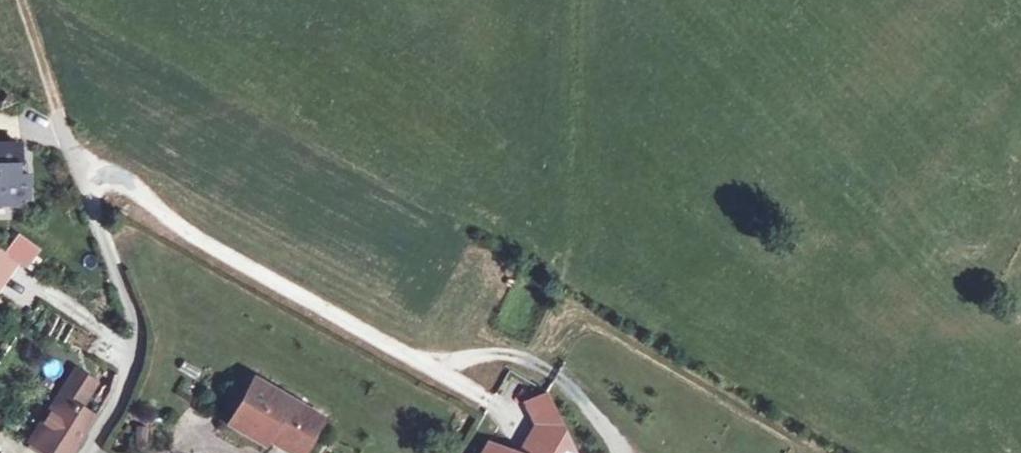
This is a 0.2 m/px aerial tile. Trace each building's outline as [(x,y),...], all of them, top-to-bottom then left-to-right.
[(19,201),(18,193),(29,193),(29,174),(16,174),(16,162),(19,162),(19,144),(0,144),(0,201),(19,201)] [(77,232),(71,225),(62,232),(67,239),(77,232)] [(17,259),(0,247),(0,284),(17,259)] [(31,441),(49,452),(68,452),(92,416),(81,407),(97,382),(76,369),(59,394),(61,396),(31,441)] [(255,379),(229,422),(265,442),(272,431),(301,450),(321,417),(255,379)] [(545,390),(527,399),(541,427),(550,433),(563,427),(545,390)] [(563,427),(550,433),(541,427),(527,452),(576,452),(563,427)] [(485,452),(504,452),(489,445),(485,452)]
